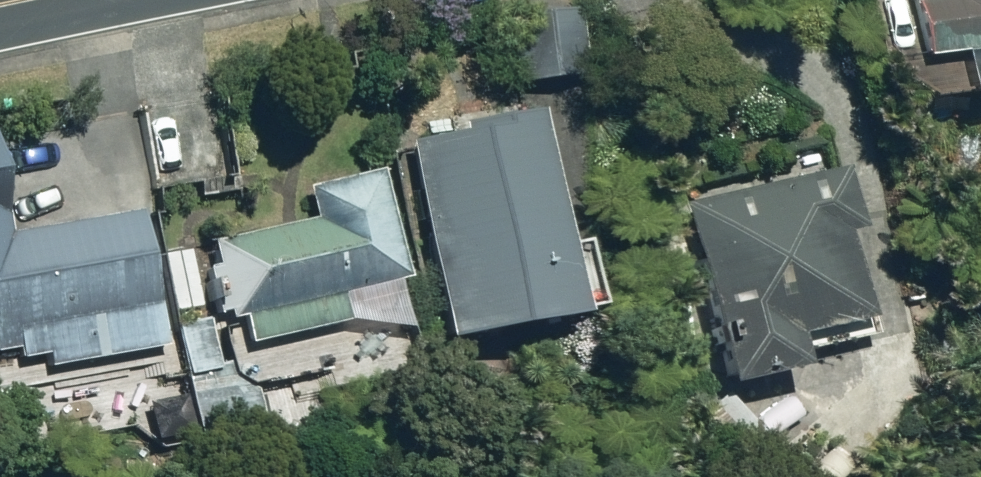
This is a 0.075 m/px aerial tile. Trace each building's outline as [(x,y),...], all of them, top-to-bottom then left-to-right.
[(898,62),(980,51),(980,0),(890,0),(898,62)] [(495,22),(503,88),(573,81),(566,14),(495,22)] [(396,146),(419,343),(548,329),(539,244),(578,239),(570,166),(531,170),(525,117),(448,126),(451,139),(396,146)] [(660,208),(702,392),(778,374),(771,343),(843,327),(823,239),(839,235),(824,171),(660,208)] [(228,325),(234,352),(335,325),(329,300),(395,283),(366,175),(293,193),(299,222),(196,250),(201,271),(189,274),(198,308),(204,307),(208,320),(212,319),(215,327),(228,325)] [(123,215),(0,238),(0,355),(1,355),(4,365),(30,360),(32,375),(151,352),(123,215)] [(150,260),(161,315),(189,309),(178,254),(150,260)] [(172,382),(185,457),(250,445),(242,395),(218,378),(217,365),(203,367),(196,323),(160,330),(168,381),(172,382)]
